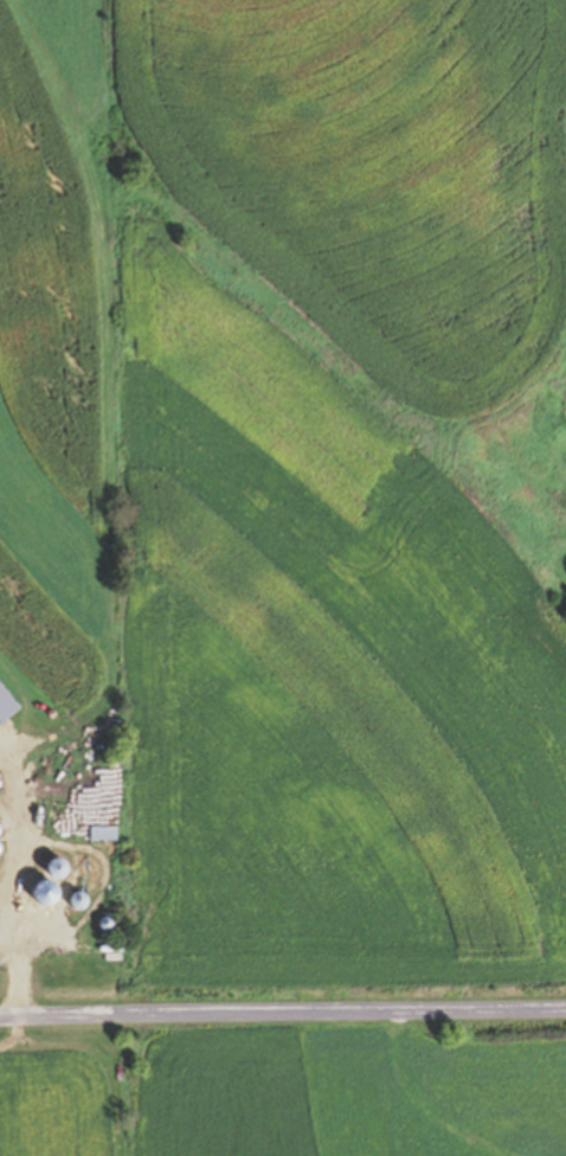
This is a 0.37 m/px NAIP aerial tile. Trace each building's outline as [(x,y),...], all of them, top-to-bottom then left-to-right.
[(120,841),(120,827),(92,827),(92,841),(120,841)] [(54,879),(70,877),(68,859),(52,862),(54,879)] [(89,894),(75,895),(76,909),(90,908),(89,894)]
